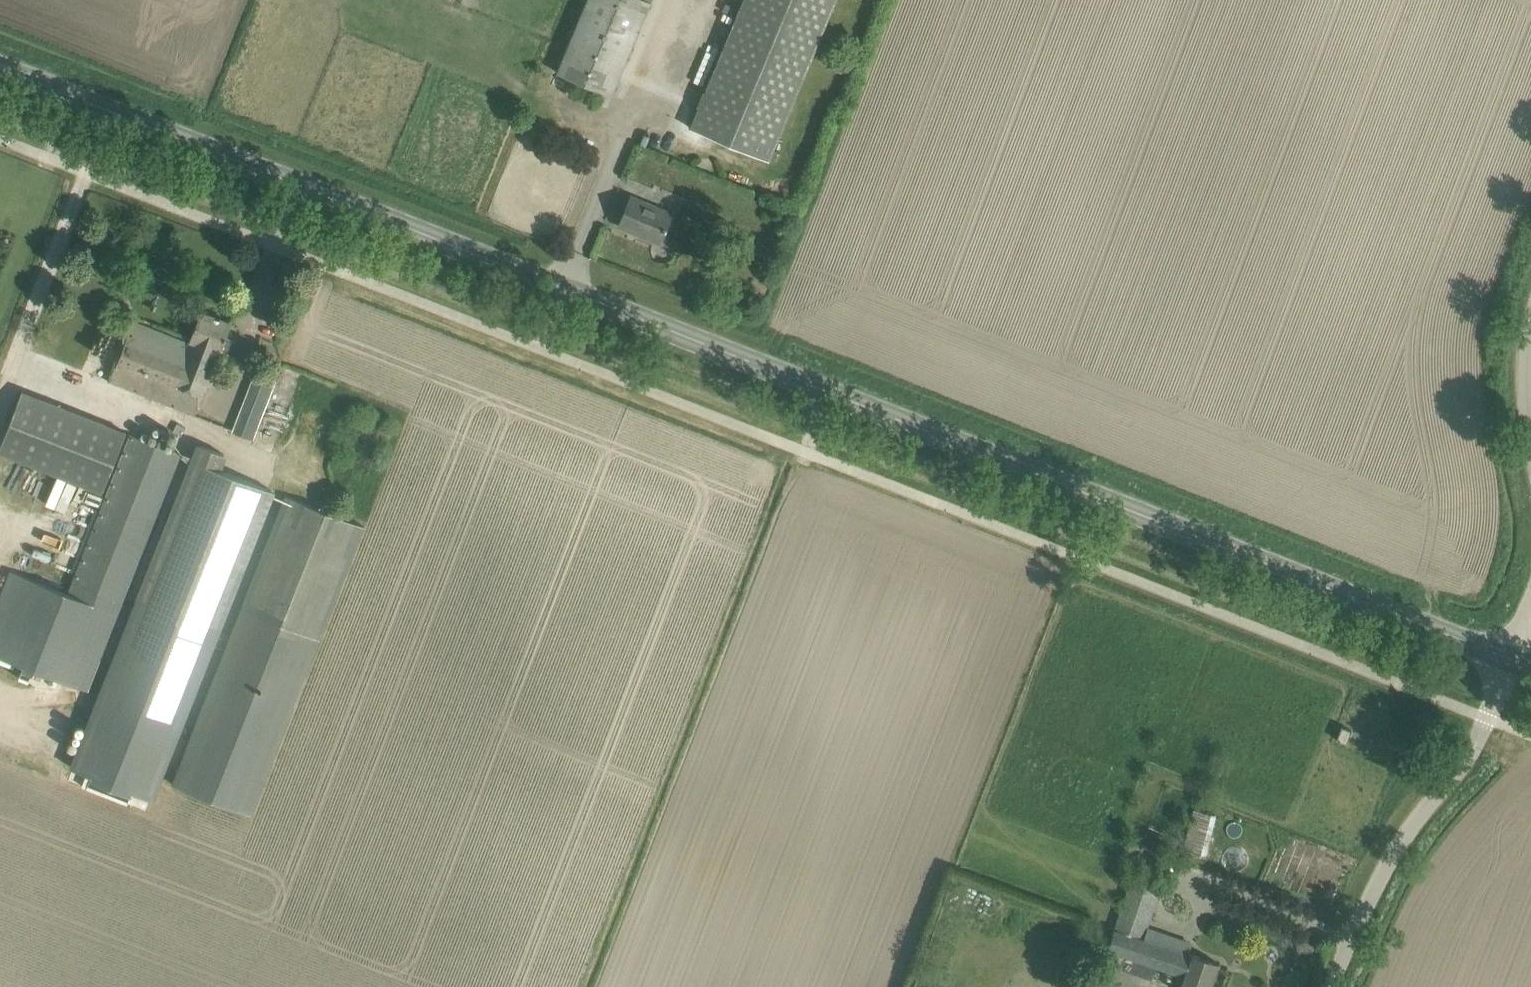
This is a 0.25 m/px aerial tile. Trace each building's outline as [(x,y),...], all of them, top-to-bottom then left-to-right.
[(558,71),(615,94),(653,0),(587,0),(558,71)] [(835,0),(742,0),(690,127),(769,160),(835,0)] [(660,241),(664,232),(673,212),(631,195),(619,224),(660,241)] [(201,311),(189,342),(133,320),(109,380),(194,414),(202,394),(203,394),(220,350),(221,351),(232,323),(201,311)] [(0,448),(0,450),(157,513),(180,456),(24,391),(0,448)] [(254,437),(261,418),(242,411),(235,430),(254,437)] [(222,469),(190,457),(70,767),(87,773),(133,791),(153,799),(276,491),(222,469)] [(364,525),(287,495),(166,804),(243,834),(364,525)] [(0,595),(0,656),(22,665),(20,669),(32,673),(34,669),(88,690),(118,612),(68,592),(10,570),(0,595)] [(1337,739),(1346,742),(1352,729),(1342,725),(1337,739)] [(133,791),(87,773),(83,784),(128,802),(133,791)] [(1206,854),(1216,814),(1194,809),(1184,849),(1206,854)] [(1107,950),(1180,974),(1176,986),(1211,986),(1219,962),(1189,952),(1188,954),(1143,938),(1161,885),(1133,875),(1107,950)]
